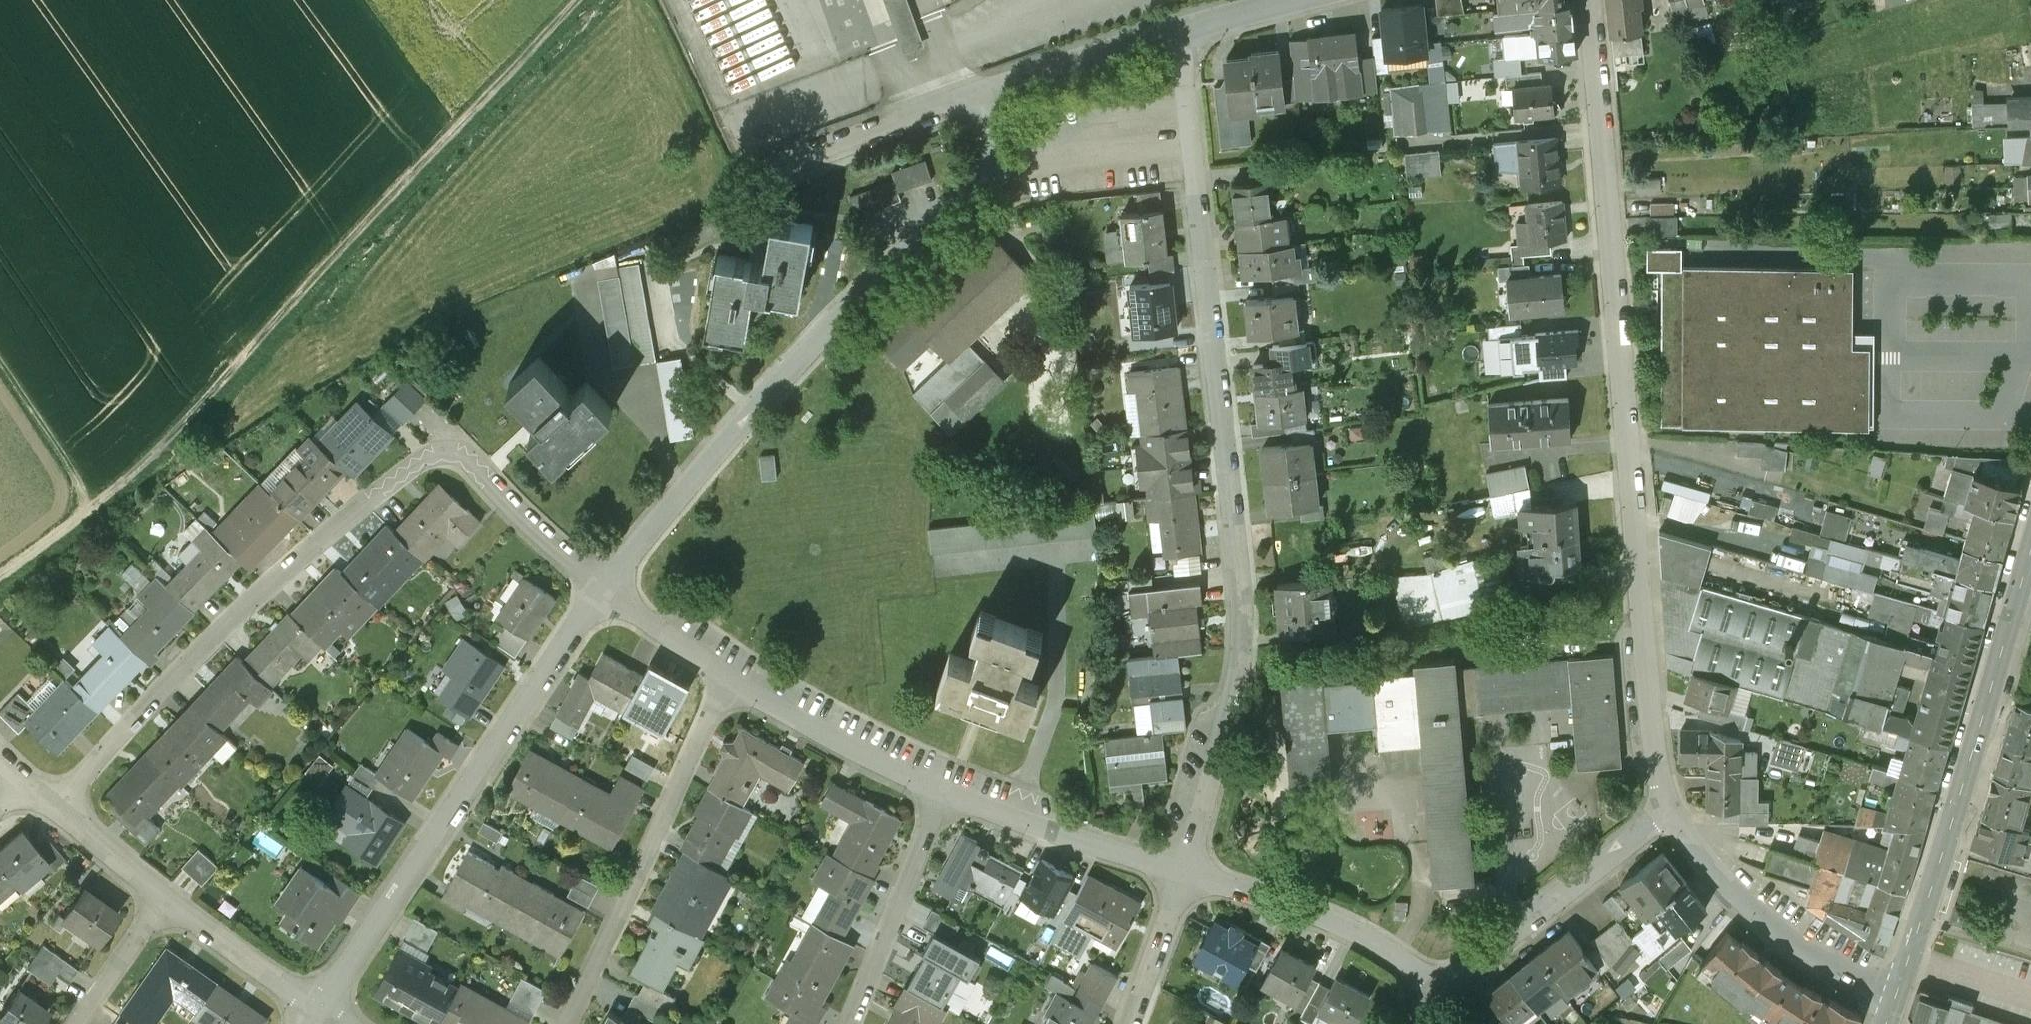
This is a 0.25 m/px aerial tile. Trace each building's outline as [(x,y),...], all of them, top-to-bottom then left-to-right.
[(905,48),(920,43),(904,0),(887,0),(905,48)] [(1564,4),(1563,0),(1498,0),(1499,10),(1564,4)] [(1609,9),(1636,7),(1636,0),(1608,0),(1609,9)] [(1686,0),(1669,0),(1676,27),(1693,25),(1691,19),(1686,0)] [(1691,19),(1707,14),(1704,0),(1686,0),(1691,19)] [(1909,0),(1874,0),(1877,9),(1909,0)] [(1422,4),(1382,8),(1384,36),(1387,57),(1388,57),(1427,54),(1426,42),(1422,4)] [(1499,10),(1493,11),(1494,25),(1528,23),(1530,19),(1536,22),(1537,28),(1532,28),(1532,33),(1537,33),(1574,29),(1571,4),(1564,4),(1499,10)] [(1636,7),(1609,9),(1611,35),(1629,33),(1639,31),(1636,7)] [(1537,33),(1539,55),(1576,52),(1574,29),(1537,33)] [(1639,31),(1629,33),(1630,47),(1629,47),(1630,64),(1643,63),(1639,31)] [(1323,36),(1308,38),(1312,73),(1293,75),(1294,77),(1296,101),(1378,92),(1377,81),(1362,83),(1359,58),(1356,32),(1336,34),(1335,33),(1323,34),(1323,36)] [(1539,55),(1537,33),(1532,33),(1504,36),(1506,56),(1496,57),(1498,76),(1520,74),(1519,57),(1539,55)] [(1629,33),(1611,35),(1613,45),(1616,85),(1623,85),(1622,65),(1630,64),(1629,47),(1630,47),(1629,33)] [(1388,57),(1387,57),(1384,36),(1372,37),(1374,57),(1376,72),(1389,71),(1388,57)] [(1312,73),(1308,38),(1289,40),(1293,75),(1312,73)] [(1430,83),(1445,81),(1440,41),(1426,42),(1427,54),(1430,83)] [(1253,58),(1243,59),(1248,109),(1258,108),(1258,103),(1283,101),(1280,79),(1277,51),(1252,54),(1253,58)] [(1362,83),(1377,81),(1376,72),(1374,57),(1359,58),(1362,83)] [(1228,79),(1223,79),(1217,86),(1213,86),(1219,145),(1249,142),(1246,109),(1248,109),(1243,59),(1226,61),(1228,79)] [(1541,72),(1520,74),(1521,86),(1542,84),(1541,72)] [(1521,86),(1520,74),(1498,76),(1499,89),(1514,88),(1514,87),(1521,86)] [(1296,101),(1294,77),(1280,79),(1283,101),(1283,103),(1296,101)] [(1430,83),(1389,86),(1394,140),(1450,135),(1445,81),(1430,83)] [(1521,86),(1514,87),(1514,88),(1516,117),(1554,113),(1556,112),(1557,112),(1559,110),(1559,109),(1560,107),(1560,106),(1559,104),(1559,103),(1557,101),(1556,101),(1554,100),(1553,100),(1551,100),(1549,83),(1542,84),(1521,86)] [(1973,127),(1985,126),(1984,105),(1983,91),(1971,91),(1973,127)] [(1984,105),(1985,126),(2029,124),(2030,124),(2030,103),(1984,105)] [(2022,139),(2029,140),(2029,135),(2004,136),(2005,163),(2024,162),(2027,146),(2021,144),(2022,139)] [(2029,135),(2029,140),(2022,139),(2021,144),(2027,146),(2024,162),(2030,162),(2030,135),(2029,135)] [(1555,136),(1518,140),(1519,158),(1524,158),(1525,167),(1527,184),(1559,181),(1555,136)] [(1496,170),(1525,167),(1524,158),(1519,158),(1518,140),(1494,142),(1496,170)] [(1439,151),(1404,154),(1406,178),(1441,175),(1439,151)] [(1368,153),(1349,155),(1350,170),(1370,168),(1368,153)] [(924,161),(889,173),(892,182),(848,198),(855,218),(901,202),(898,193),(931,182),(924,161)] [(1961,165),(1944,166),(1945,184),(1961,183),(1961,165)] [(2014,186),(2027,185),(2026,173),(2013,174),(2014,186)] [(1636,179),(1637,195),(1661,194),(1660,179),(1636,179)] [(1254,182),(1233,185),(1237,220),(1272,216),(1268,181),(1254,182)] [(2014,200),(2022,199),(2022,194),(2027,193),(2027,185),(2014,186),(2014,200)] [(2027,185),(2027,193),(2022,194),(2022,199),(2030,199),(2030,185),(2027,185)] [(1138,213),(1162,210),(1160,190),(1135,192),(1138,213)] [(1561,202),(1528,204),(1529,223),(1530,241),(1548,239),(1564,238),(1561,202)] [(1648,204),(1648,217),(1673,217),(1673,204),(1648,204)] [(1138,213),(1121,215),(1122,230),(1126,260),(1147,258),(1167,256),(1167,254),(1162,210),(1138,213)] [(1272,216),(1237,220),(1240,248),(1287,243),(1284,215),(1272,216)] [(720,253),(708,324),(748,331),(755,286),(801,294),(813,224),(773,217),(765,261),(720,253)] [(1673,217),(1648,217),(1648,235),(1675,235),(1675,217),(1673,217)] [(1530,242),(1530,241),(1529,223),(1519,223),(1520,243),(1530,242)] [(1126,260),(1122,230),(1103,233),(1106,262),(1126,260)] [(1034,279),(992,235),(907,315),(910,318),(902,325),(900,322),(879,342),(902,366),(930,340),(948,359),(913,393),(949,432),(1004,380),(962,335),(1008,292),(1014,297),(1034,279)] [(1530,242),(1520,243),(1521,255),(1549,253),(1548,239),(1530,241),(1530,242)] [(1287,243),(1240,248),(1243,271),(1248,275),(1271,272),(1301,269),(1301,265),(1299,253),(1295,254),(1293,242),(1287,243)] [(1521,255),(1520,243),(1509,244),(1510,265),(1521,264),(1521,255)] [(1662,267),(1675,267),(1675,247),(1647,247),(1647,268),(1662,268),(1662,267)] [(1147,258),(1149,272),(1173,269),(1171,254),(1167,254),(1167,256),(1147,258)] [(657,361),(640,263),(619,266),(636,365),(657,361)] [(1529,263),(1521,264),(1510,265),(1497,266),(1498,279),(1506,279),(1530,277),(1529,263)] [(598,279),(619,275),(617,264),(596,267),(598,279)] [(1307,264),(1301,265),(1301,269),(1271,272),(1272,285),(1299,282),(1309,280),(1307,264)] [(1675,267),(1662,267),(1662,268),(1661,425),(1847,426),(1868,426),(1868,409),(1867,409),(1868,347),(1850,347),(1851,279),(1851,268),(1675,267)] [(1150,283),(1169,281),(1169,283),(1174,282),(1173,269),(1149,272),(1150,283)] [(1530,277),(1506,279),(1509,313),(1563,308),(1560,274),(1530,277)] [(635,366),(619,275),(598,279),(614,369),(635,366)] [(1130,287),(1133,287),(1138,332),(1135,332),(1135,334),(1174,329),(1169,283),(1169,281),(1150,283),(1129,286),(1130,287)] [(1300,295),(1299,282),(1272,285),(1273,296),(1294,293),(1294,296),(1300,295)] [(1273,296),(1245,299),(1249,335),(1278,332),(1298,329),(1298,328),(1294,296),(1294,293),(1273,296)] [(1514,324),(1496,326),(1497,338),(1515,337),(1514,324)] [(1298,328),(1298,329),(1278,332),(1279,345),(1306,341),(1304,327),(1298,328)] [(1577,331),(1536,333),(1538,364),(1565,362),(1575,362),(1574,344),(1578,343),(1577,331)] [(1306,341),(1279,345),(1272,345),(1274,363),(1252,365),(1255,391),(1294,387),(1291,363),(1316,360),(1313,340),(1306,341)] [(531,434),(556,461),(570,448),(568,446),(596,420),(598,422),(612,409),(586,382),(572,395),(566,388),(567,387),(539,357),(509,384),(538,415),(539,413),(546,420),(531,434)] [(671,440),(695,436),(681,357),(658,361),(671,440)] [(1565,362),(1538,364),(1520,365),(1521,384),(1539,380),(1566,377),(1565,362)] [(1186,429),(1179,367),(1129,373),(1131,391),(1137,391),(1142,434),(1186,429)] [(425,400),(405,382),(385,403),(405,421),(425,400)] [(1294,387),(1255,391),(1259,422),(1259,423),(1275,421),(1304,418),(1300,386),(1294,387)] [(1130,435),(1142,434),(1137,391),(1131,391),(1125,392),(1130,435)] [(363,406),(374,416),(381,408),(371,398),(363,406)] [(1567,399),(1488,405),(1489,445),(1570,439),(1567,399)] [(346,467),(354,474),(393,434),(374,416),(363,406),(359,402),(340,421),(344,425),(324,447),(346,467)] [(1388,409),(1368,411),(1369,422),(1389,420),(1388,409)] [(1277,433),(1291,431),(1305,430),(1304,418),(1275,421),(1277,433)] [(1252,436),(1277,433),(1275,421),(1259,423),(1259,422),(1251,423),(1252,436)] [(1194,428),(1186,429),(1187,442),(1195,441),(1194,428)] [(1187,442),(1186,429),(1142,434),(1143,447),(1131,448),(1135,487),(1148,486),(1149,497),(1193,492),(1192,480),(1187,442)] [(1291,431),(1292,443),(1310,441),(1310,442),(1314,441),(1313,429),(1305,430),(1291,431)] [(298,517),(346,467),(324,447),(312,436),(300,449),(297,446),(261,483),(298,517)] [(1266,479),(1314,473),(1310,442),(1310,441),(1292,443),(1262,447),(1266,479)] [(1784,470),(1787,451),(1762,444),(1738,442),(1737,455),(1761,457),(1760,469),(1784,470)] [(763,480),(777,479),(774,455),(760,456),(763,480)] [(1959,456),(1958,466),(1975,467),(1973,473),(2021,487),(2029,460),(2014,458),(1959,456)] [(1872,459),(1868,475),(1881,479),(1886,463),(1872,459)] [(1958,501),(1964,503),(1973,473),(1975,467),(1958,466),(1953,465),(1944,497),(1958,501)] [(1484,474),(1489,495),(1528,487),(1524,466),(1484,474)] [(1314,473),(1266,479),(1270,512),(1301,508),(1318,506),(1317,505),(1314,473)] [(1964,503),(2012,516),(2016,504),(2017,504),(2021,487),(1973,473),(1964,503)] [(1199,479),(1192,480),(1193,492),(1200,492),(1199,479)] [(298,518),(298,517),(261,483),(213,532),(242,560),(249,567),(298,518)] [(406,522),(405,522),(395,532),(423,558),(424,559),(448,534),(459,544),(480,521),(468,509),(467,510),(439,484),(426,498),(427,499),(406,522)] [(1528,487),(1489,495),(1492,514),(1532,506),(1528,487)] [(1200,553),(1193,492),(1149,497),(1147,497),(1150,519),(1161,518),(1164,549),(1165,557),(1175,556),(1200,553)] [(1718,505),(1674,492),(1667,517),(1711,530),(1718,505)] [(1954,514),(1958,501),(1944,497),(1940,510),(1949,512),(1954,514)] [(1116,501),(1118,519),(1134,517),(1132,499),(1116,501)] [(1777,506),(1752,499),(1748,513),(1774,520),(1777,506)] [(1094,503),(1095,511),(1096,521),(1118,519),(1116,501),(1094,503)] [(2009,529),(2013,516),(2012,516),(1964,503),(1958,501),(1954,514),(1965,517),(1973,514),(1963,546),(2000,557),(2008,529),(2009,529)] [(1533,539),(1578,536),(1576,503),(1544,505),(1545,521),(1528,523),(1529,541),(1533,539)] [(1317,505),(1318,506),(1301,508),(1302,519),(1323,517),(1322,504),(1317,505)] [(1943,533),(1949,512),(1940,510),(1929,507),(1924,527),(1943,533)] [(198,518),(207,526),(208,528),(216,519),(206,509),(198,518)] [(1826,510),(1819,534),(1844,541),(1851,517),(1826,510)] [(1095,511),(929,529),(931,552),(1097,534),(1096,521),(1095,511)] [(195,539),(207,526),(198,518),(177,540),(193,556),(203,546),(195,539)] [(1161,518),(1150,519),(1153,550),(1164,549),(1161,518)] [(355,569),(348,577),(375,602),(402,573),(406,576),(423,558),(395,532),(389,525),(351,565),(355,569)] [(195,610),(242,560),(213,532),(208,528),(207,526),(195,539),(203,546),(193,556),(174,577),(167,584),(195,610)] [(1826,553),(1864,564),(1898,574),(1902,558),(1844,541),(1819,534),(1794,527),(1790,538),(1827,549),(1826,553)] [(1659,531),(1661,574),(1701,586),(1711,546),(1659,531)] [(1578,536),(1533,539),(1529,541),(1525,542),(1526,558),(1521,558),(1522,569),(1580,565),(1578,536)] [(1992,584),(2000,557),(1963,546),(1960,559),(1906,543),(1902,558),(1935,567),(1956,573),(1992,584)] [(1427,572),(1433,572),(1454,565),(1448,546),(1422,554),(1427,572)] [(1855,587),(1873,592),(1877,577),(1862,573),(1824,562),(1786,551),(1782,565),(1855,587)] [(1485,607),(1506,602),(1494,552),(1474,559),(1485,607)] [(1202,572),(1200,553),(1175,556),(1176,564),(1171,564),(1173,575),(1202,572)] [(1824,562),(1862,573),(1864,564),(1826,553),(1824,562)] [(148,566),(159,576),(167,584),(174,577),(155,559),(148,566)] [(1443,617),(1485,607),(1474,559),(1454,565),(1433,572),(1443,617)] [(125,572),(145,591),(156,580),(136,560),(125,572)] [(1950,593),(1956,573),(1935,567),(1929,588),(1942,591),(1950,593)] [(377,604),(375,602),(348,577),(342,571),(325,589),(321,585),(293,616),(323,645),(325,646),(340,630),(347,636),(377,604)] [(1404,627),(1443,617),(1433,572),(1427,572),(1392,575),(1404,627)] [(1992,584),(1956,573),(1950,593),(1942,591),(1940,598),(1948,600),(1945,613),(1947,613),(1981,623),(1992,584)] [(1902,655),(1905,645),(1894,641),(1882,638),(1701,586),(1661,574),(1667,663),(1866,720),(1880,724),(1893,683),(1897,671),(1900,661),(1902,655)] [(148,660),(195,610),(167,584),(159,576),(156,580),(145,591),(156,601),(122,636),(148,660)] [(556,598),(526,577),(498,618),(508,624),(529,638),(556,598)] [(1130,590),(1153,588),(1152,577),(1129,579),(1130,590)] [(1329,580),(1276,584),(1280,633),(1332,629),(1329,580)] [(1156,656),(1178,653),(1204,650),(1198,603),(1202,602),(1200,583),(1153,588),(1130,590),(1133,613),(1151,611),(1156,656)] [(1870,603),(1873,592),(1855,587),(1852,598),(1870,603)] [(1916,604),(1873,592),(1870,603),(1867,613),(1888,619),(1882,638),(1894,641),(1905,645),(1908,633),(1912,618),(1916,604)] [(458,594),(446,602),(457,620),(469,612),(458,594)] [(1916,604),(1912,618),(1927,623),(1931,609),(1916,604)] [(273,633),(246,662),(272,687),(303,653),(310,660),(323,645),(293,616),(289,613),(272,632),(273,633)] [(1970,664),(1981,623),(1947,613),(1943,627),(1939,626),(1936,636),(1940,637),(1938,642),(1908,633),(1905,645),(1934,653),(1970,664)] [(938,684),(965,694),(971,693),(997,703),(1000,707),(1026,717),(1038,685),(1015,677),(1024,653),(1033,656),(1040,637),(1027,632),(1028,629),(995,617),(994,620),(980,614),(973,634),(982,637),(973,661),(950,653),(938,684)] [(529,638),(508,624),(496,643),(516,657),(529,638)] [(99,710),(148,660),(122,636),(111,626),(96,642),(106,652),(74,686),(99,710)] [(506,666),(465,638),(444,669),(453,675),(439,696),(451,703),(469,716),(472,717),(506,666)] [(1934,653),(1905,645),(1902,655),(1924,661),(1932,660),(1934,653)] [(1152,701),(1154,720),(1186,717),(1178,653),(1156,656),(1131,658),(1136,703),(1152,701)] [(1958,704),(1970,664),(1934,653),(1932,660),(1927,679),(1922,694),(1958,704)] [(643,676),(604,654),(592,676),(582,670),(558,713),(580,725),(591,705),(596,696),(609,703),(624,711),(643,676)] [(1569,659),(1572,703),(1578,768),(1620,764),(1611,654),(1569,657),(1569,659)] [(1924,661),(1902,655),(1900,661),(1897,671),(1927,679),(1932,660),(1924,661)] [(240,657),(194,705),(220,729),(250,697),(258,704),(273,688),(272,687),(246,662),(240,657)] [(1374,676),(1323,681),(1326,725),(1327,725),(1377,721),(1379,744),(1380,744),(1382,770),(1423,766),(1433,883),(1474,880),(1459,713),(1572,703),(1569,659),(1455,668),(1454,658),(1414,661),(1415,668),(1373,672),(1374,676)] [(55,668),(67,680),(76,670),(64,659),(55,668)] [(1732,683),(1693,671),(1685,698),(1699,702),(1725,709),(1725,708),(1732,683)] [(1326,725),(1323,681),(1322,675),(1282,679),(1291,786),(1332,783),(1327,725),(1326,725)] [(683,698),(643,676),(624,711),(639,719),(641,715),(665,728),(663,732),(664,733),(683,698)] [(38,710),(59,688),(50,679),(29,701),(38,710)] [(80,729),(99,710),(74,686),(67,680),(59,688),(38,710),(27,722),(28,722),(58,752),(70,739),(68,737),(78,727),(80,729)] [(1732,683),(1725,708),(1745,713),(1752,688),(1732,683)] [(1880,724),(1911,733),(1914,723),(1908,716),(1901,714),(1909,688),(1893,683),(1880,724)] [(29,701),(18,691),(0,710),(0,712),(9,721),(29,701)] [(1947,744),(1958,704),(1922,694),(1914,723),(1911,733),(1947,744)] [(603,712),(609,703),(596,696),(591,705),(603,712)] [(1790,713),(1787,699),(1774,701),(1776,715),(1790,713)] [(2030,728),(2030,704),(2015,700),(2009,721),(2030,728)] [(38,710),(29,701),(9,721),(19,731),(28,722),(27,722),(38,710)] [(1139,734),(1155,732),(1154,720),(1152,701),(1136,703),(1139,734)] [(1745,713),(1725,708),(1725,709),(1699,702),(1695,714),(1741,727),(1745,713)] [(463,725),(469,716),(451,703),(445,713),(463,725)] [(194,705),(149,752),(180,781),(183,784),(213,752),(228,736),(220,729),(194,705)] [(573,738),(580,725),(558,713),(551,726),(573,738)] [(1154,720),(1155,732),(1164,732),(1187,729),(1186,717),(1154,720)] [(1909,741),(1911,733),(1880,724),(1866,720),(1863,733),(1901,744),(1909,741)] [(2030,750),(2030,728),(2009,721),(2003,742),(2030,750)] [(381,777),(414,798),(445,752),(432,743),(409,727),(398,744),(403,747),(383,776),(378,772),(377,774),(381,777)] [(742,727),(715,775),(742,790),(753,771),(785,789),(801,760),(742,727)] [(1741,739),(1711,728),(1680,728),(1680,761),(1708,761),(1708,776),(1712,776),(1712,775),(1755,775),(1755,750),(1740,750),(1741,739)] [(1164,732),(1155,732),(1139,734),(1107,738),(1111,784),(1133,781),(1146,780),(1169,778),(1164,732)] [(432,743),(445,752),(454,758),(461,748),(439,733),(432,743)] [(1947,744),(1911,733),(1909,741),(1904,758),(1894,755),(1890,770),(1900,773),(1936,784),(1947,744)] [(236,744),(228,736),(213,752),(222,760),(236,744)] [(1771,762),(1796,769),(1803,745),(1777,738),(1771,762)] [(2030,785),(2030,784),(2030,750),(2003,742),(1993,774),(2030,785)] [(582,779),(531,750),(509,789),(538,805),(561,817),(582,779)] [(149,752),(109,795),(115,801),(112,805),(131,823),(129,825),(147,843),(161,828),(144,811),(164,790),(167,794),(180,781),(149,752)] [(634,755),(627,767),(649,779),(655,767),(634,755)] [(363,764),(356,775),(374,787),(381,777),(377,774),(363,764)] [(1896,784),(1900,773),(1890,770),(1871,765),(1868,776),(1896,784)] [(1928,812),(1936,784),(1900,773),(1896,784),(1894,791),(1888,789),(1885,799),(1892,801),(1928,812)] [(2018,827),(2029,790),(2030,791),(2030,785),(1993,774),(1981,816),(2018,827)] [(356,775),(348,786),(366,798),(374,787),(356,775)] [(749,794),(742,790),(715,775),(708,786),(711,787),(742,805),(749,794)] [(1759,775),(1755,775),(1712,775),(1712,776),(1712,793),(1708,796),(1707,809),(1739,809),(1758,809),(1758,808),(1759,775)] [(613,796),(582,779),(561,817),(613,846),(634,808),(634,807),(613,796)] [(616,791),(637,802),(643,790),(622,779),(616,791)] [(1146,780),(1133,781),(1136,810),(1149,809),(1146,780)] [(834,810),(846,789),(832,781),(820,802),(834,810)] [(377,863),(405,822),(372,800),(371,801),(366,798),(348,786),(347,785),(327,815),(364,841),(358,850),(377,863)] [(688,839),(683,848),(687,851),(724,871),(756,812),(742,805),(711,787),(702,804),(707,806),(689,839),(688,839)] [(843,845),(875,863),(876,861),(900,818),(866,800),(865,801),(847,791),(848,790),(846,789),(834,810),(856,822),(844,844),(843,845)] [(613,796),(634,807),(637,802),(616,791),(613,796)] [(1885,825),(1893,825),(1924,825),(1928,812),(1892,801),(1888,815),(1885,825)] [(555,828),(561,817),(538,805),(532,815),(555,828)] [(1885,825),(1888,815),(1858,807),(1853,825),(1885,825)] [(1758,809),(1739,809),(1739,824),(1769,824),(1769,808),(1758,808),(1758,809)] [(2018,827),(1981,816),(1973,845),(2021,860),(2030,831),(2018,827)] [(484,821),(478,831),(497,842),(503,832),(484,821)] [(1924,825),(1893,825),(1886,851),(1876,882),(1905,891),(1910,875),(1924,825)] [(21,828),(2,844),(5,847),(0,851),(0,866),(14,883),(18,886),(36,871),(48,860),(38,847),(21,828)] [(1876,882),(1886,851),(1821,830),(1817,841),(1811,861),(1876,882)] [(977,841),(963,833),(934,888),(965,905),(973,890),(1003,906),(1024,867),(1012,861),(1011,864),(1000,857),(998,860),(987,855),(988,851),(988,850),(988,848),(987,847),(986,847),(985,846),(984,846),(983,846),(981,846),(980,847),(978,851),(973,848),(977,841)] [(1792,855),(1811,861),(1817,841),(1798,835),(1792,855)] [(38,847),(48,860),(53,866),(63,856),(48,838),(38,847)] [(835,856),(872,876),(879,863),(876,861),(875,863),(843,845),(844,844),(842,843),(835,856)] [(202,885),(218,867),(199,849),(183,867),(202,885)] [(246,849),(229,866),(236,873),(253,856),(246,849)] [(1850,908),(1866,913),(1870,903),(1876,882),(1811,861),(1792,855),(1771,849),(1763,872),(1812,887),(1809,896),(1829,902),(1850,908)] [(500,868),(469,851),(449,887),(470,898),(502,915),(521,880),(523,876),(502,864),(500,868)] [(724,871),(687,851),(681,862),(727,888),(734,876),(724,871)] [(1685,882),(1662,852),(1620,885),(1646,917),(1658,908),(1655,905),(1685,882)] [(828,930),(842,937),(851,921),(848,920),(872,876),(835,856),(832,854),(826,865),(822,863),(813,879),(822,884),(832,890),(815,922),(817,923),(828,930)] [(1042,859),(1021,896),(1053,913),(1073,876),(1042,859)] [(653,910),(652,910),(656,912),(700,937),(701,936),(701,935),(696,932),(708,911),(713,914),(727,888),(681,862),(679,862),(670,879),(677,884),(673,891),(671,890),(658,912),(653,910)] [(14,883),(0,866),(0,895),(14,883)] [(331,886),(302,867),(277,904),(289,911),(281,923),(318,948),(336,922),(340,924),(348,913),(324,897),(331,886)] [(36,871),(18,886),(27,897),(45,881),(36,871)] [(566,895),(588,907),(599,886),(578,874),(566,895)] [(1140,903),(1088,875),(1052,941),(1080,956),(1093,933),(1117,946),(1140,903)] [(324,897),(348,913),(362,892),(338,876),(331,886),(324,897)] [(531,885),(521,880),(502,915),(501,917),(563,952),(584,914),(553,897),(554,895),(533,883),(531,885)] [(1705,907),(1685,882),(1655,905),(1658,908),(1646,917),(1642,921),(1646,925),(1634,935),(1642,945),(1650,955),(1662,946),(1654,936),(1670,924),(1675,930),(1705,907)] [(1897,912),(1905,891),(1876,882),(1870,903),(1897,912)] [(804,916),(815,922),(832,890),(822,884),(804,916)] [(470,898),(449,887),(442,899),(463,911),(470,898)] [(117,912),(83,889),(63,918),(96,941),(117,912)] [(1601,903),(1616,920),(1625,912),(1610,895),(1601,903)] [(1858,940),(1866,913),(1850,908),(1829,902),(1809,896),(1807,904),(1858,940)] [(1882,954),(1897,912),(1870,903),(1866,913),(1858,940),(1882,954)] [(652,934),(630,973),(646,982),(663,992),(684,953),(695,959),(706,939),(701,936),(700,937),(656,912),(649,925),(661,932),(658,937),(652,934)] [(415,918),(402,941),(425,954),(438,930),(415,918)] [(1616,920),(1592,940),(1597,946),(1611,964),(1612,963),(1612,962),(1631,939),(1616,920)] [(1228,928),(1215,921),(1195,959),(1237,981),(1245,965),(1257,943),(1241,935),(1244,930),(1231,923),(1228,928)] [(822,941),(828,930),(817,923),(810,935),(822,941)] [(1568,929),(1534,956),(1560,988),(1565,995),(1597,969),(1598,968),(1587,954),(1568,929)] [(822,941),(843,953),(849,941),(842,937),(828,930),(822,941)] [(1257,943),(1245,965),(1256,971),(1270,944),(1244,930),(1241,935),(1257,943)] [(1751,1007),(1767,1017),(1790,983),(1779,976),(1780,975),(1763,961),(1762,963),(1755,958),(1757,956),(1740,942),(1738,943),(1726,933),(1699,965),(1710,974),(1710,982),(1740,1006),(1751,1007)] [(910,989),(943,1007),(943,1006),(949,995),(951,995),(953,992),(951,991),(961,974),(970,979),(981,959),(934,934),(923,954),(928,956),(910,989)] [(776,979),(816,1001),(843,953),(822,941),(810,935),(809,936),(811,937),(793,968),(785,964),(776,979)] [(1631,939),(1612,962),(1612,963),(1617,968),(1642,945),(1634,935),(1631,939)] [(1683,938),(1658,958),(1666,968),(1691,948),(1683,938)] [(850,960),(860,964),(866,948),(856,944),(850,960)] [(76,968),(42,945),(34,957),(56,971),(68,980),(76,968)] [(1600,973),(1611,964),(1597,946),(1587,954),(1598,968),(1597,969),(1600,973)] [(407,1009),(428,971),(431,966),(399,948),(375,992),(407,1009)] [(1313,966),(1282,950),(1263,984),(1281,993),(1283,989),(1295,996),(1297,997),(1306,980),(1313,966)] [(165,955),(125,1012),(142,1023),(154,1023),(161,1013),(157,1010),(171,991),(199,1011),(217,985),(190,966),(187,970),(165,955)] [(1523,969),(1511,978),(1533,1006),(1535,1008),(1560,988),(1534,956),(1521,967),(1523,969)] [(56,971),(34,957),(27,967),(48,982),(56,971)] [(1658,958),(1639,973),(1648,984),(1666,968),(1658,958)] [(1078,989),(1104,1003),(1118,976),(1093,963),(1087,974),(1082,971),(1074,987),(1078,989)] [(428,971),(407,1009),(434,1023),(438,1023),(458,987),(428,971)] [(1072,1000),(1078,989),(1074,987),(1051,975),(1045,985),(1058,992),(1072,1000)] [(1533,1006),(1511,978),(1509,976),(1487,994),(1505,1016),(1511,1023),(1512,1023),(1533,1006)] [(523,977),(511,999),(534,1013),(546,990),(523,977)] [(1628,977),(1615,988),(1624,998),(1636,987),(1628,977)] [(1335,978),(1328,992),(1319,1009),(1348,1023),(1354,1023),(1369,996),(1335,978)] [(796,1013),(790,1023),(813,1023),(824,1005),(816,1001),(776,979),(767,996),(796,1013)] [(1299,1017),(1316,986),(1306,980),(1297,997),(1295,996),(1287,1010),(1299,1017)] [(676,999),(663,992),(646,982),(639,994),(661,1006),(670,1011),(676,999)] [(1790,983),(1767,1017),(1778,1023),(1858,1023),(1860,1018),(1827,1001),(1825,1004),(1819,1000),(1820,997),(1802,988),(1801,990),(1790,983)] [(217,985),(199,1011),(195,1016),(206,1023),(262,1023),(265,1019),(217,985)] [(458,987),(438,1023),(529,1023),(512,1014),(512,1015),(505,1012),(505,1010),(487,1000),(487,1002),(460,987),(461,986),(459,985),(458,987)] [(910,989),(906,986),(895,1007),(898,1008),(890,1023),(923,1023),(924,1022),(927,1023),(939,1023),(947,1009),(943,1006),(943,1007),(910,989)] [(1311,1023),(1319,1009),(1328,992),(1316,986),(1299,1017),(1311,1023)] [(17,989),(0,1014),(0,1021),(4,1023),(3,1023),(37,1023),(47,1009),(17,989)] [(1098,1014),(1104,1003),(1078,989),(1072,1000),(1075,1002),(1095,1013),(1098,1014)] [(1095,1013),(1075,1002),(1072,1000),(1058,992),(1046,1013),(1051,1015),(1046,1023),(1088,1023),(1095,1013)] [(654,1019),(661,1006),(639,994),(637,993),(630,1006),(654,1019)] [(1920,996),(1912,1023),(2003,1023),(1920,996)] [(609,1011),(602,1023),(632,1023),(609,1011)] [(1206,1023),(1227,1023),(1228,1023),(1211,1015),(1206,1023)]
